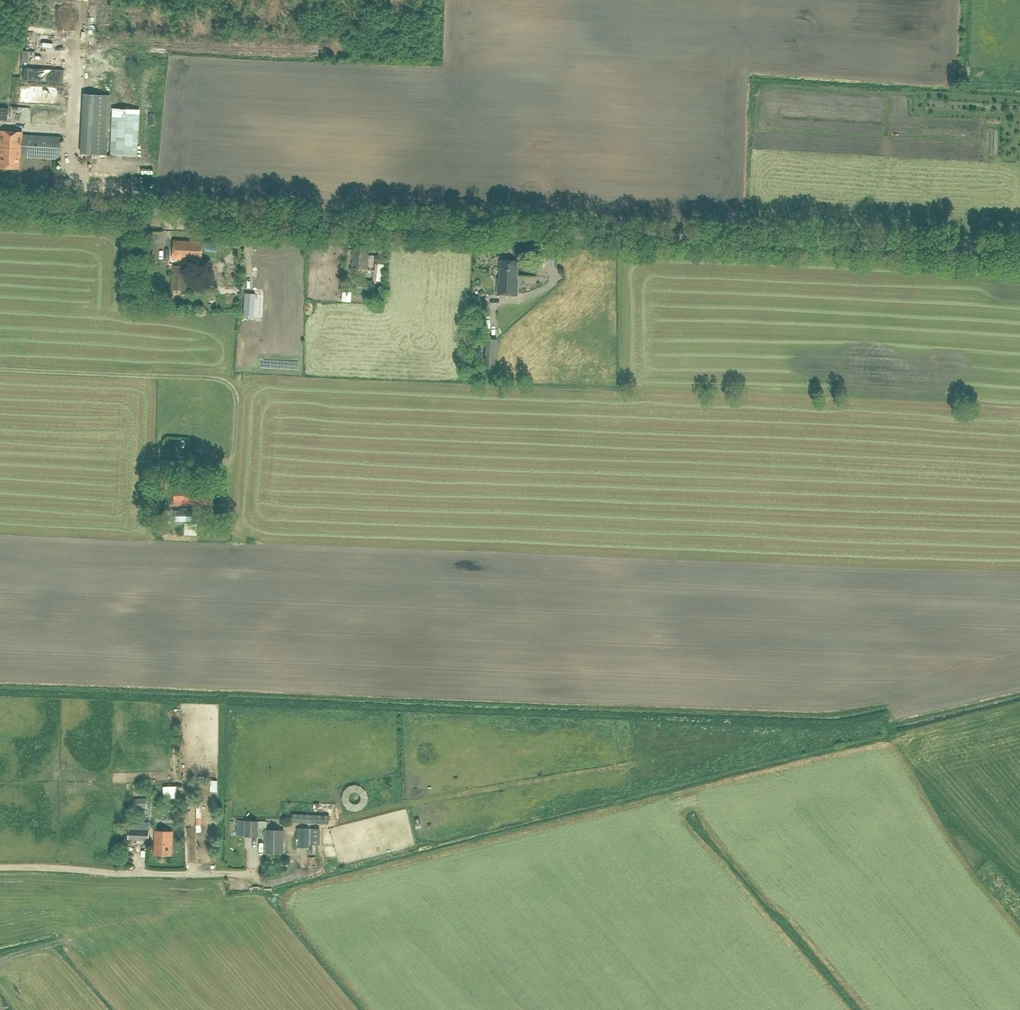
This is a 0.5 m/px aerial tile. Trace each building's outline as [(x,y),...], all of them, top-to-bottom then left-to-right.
[(109,95),(89,94),(84,93),(81,153),(106,155),(109,95)] [(19,169),(20,156),(59,158),(60,137),(1,134),(0,153),(0,168),(19,169)] [(201,260),(202,242),(173,241),(172,259),(201,260)] [(367,268),(369,245),(354,244),(352,267),(367,268)] [(375,265),(385,265),(385,255),(375,255),(375,265)] [(516,280),(517,261),(500,260),(499,279),(498,279),(497,295),(517,296),(518,280),(516,280)] [(187,291),(188,279),(188,266),(172,265),(170,290),(187,291)] [(371,280),(362,280),(361,289),(370,289),(371,280)] [(255,294),(245,293),(244,318),(254,319),(255,294)] [(497,339),(486,339),(484,364),(495,365),(497,339)] [(188,474),(189,461),(157,459),(156,473),(165,474),(165,472),(188,474)] [(174,505),(193,505),(193,485),(169,484),(169,477),(159,477),(159,491),(174,492),(174,505)] [(198,485),(193,485),(193,505),(195,505),(195,504),(211,504),(212,486),(198,486),(198,485)] [(193,510),(174,510),(164,509),(164,512),(155,511),(155,517),(164,518),(164,521),(174,521),(173,526),(183,526),(183,521),(193,521),(193,510)] [(133,808),(147,807),(146,798),(133,798),(133,808)] [(329,814),(313,814),(292,813),(291,823),(329,825),(329,814)] [(258,836),(258,821),(245,821),(245,836),(258,836)] [(149,841),(149,829),(129,828),(128,840),(149,841)] [(299,828),(298,848),(309,848),(309,828),(299,828)] [(172,855),(173,831),(155,830),(154,855),(172,855)] [(283,853),(284,830),(266,830),(265,853),(283,853)]
